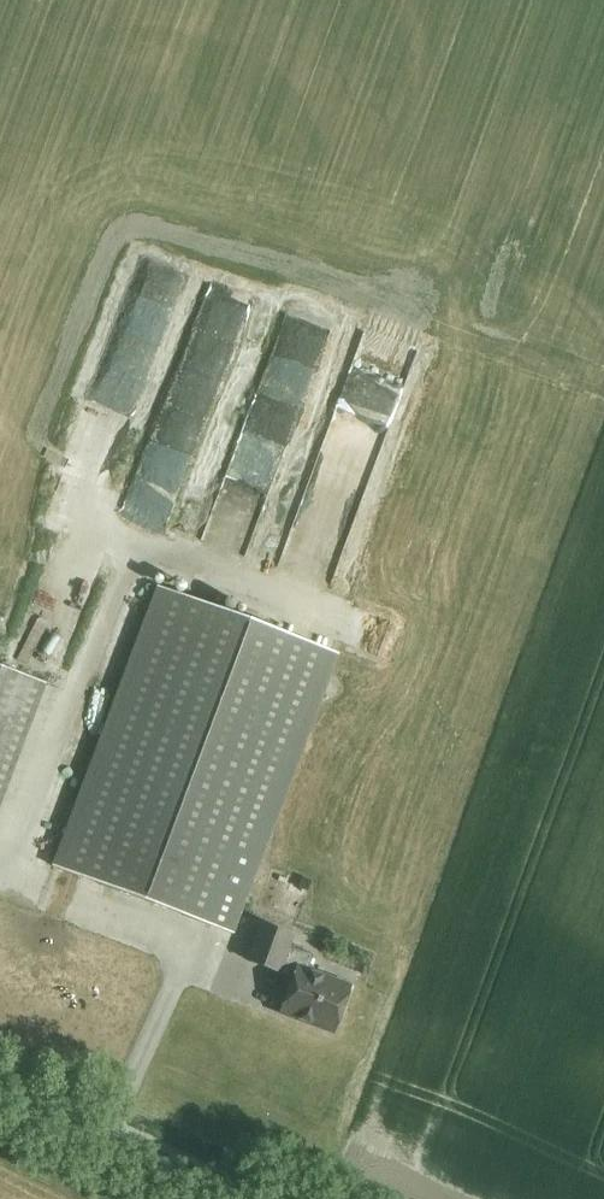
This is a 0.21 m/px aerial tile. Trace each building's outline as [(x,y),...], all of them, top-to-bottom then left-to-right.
[(148,387),(185,278),(149,265),(111,374),(148,387)] [(273,435),(292,441),(330,328),(285,313),(210,534),(251,548),(278,470),(263,465),(273,435)] [(349,382),(392,398),(412,345),(369,329),(349,382)] [(158,586),(53,867),(231,933),(336,653),(158,586)] [(45,683),(0,666),(0,804),(45,683)] [(83,778),(87,760),(69,756),(65,773),(83,778)] [(51,797),(34,857),(53,862),(70,802),(51,797)] [(260,924),(246,960),(279,972),(279,970),(293,975),(279,1013),(333,1033),(350,986),(307,970),(312,955),(288,946),(292,936),(260,924)]
